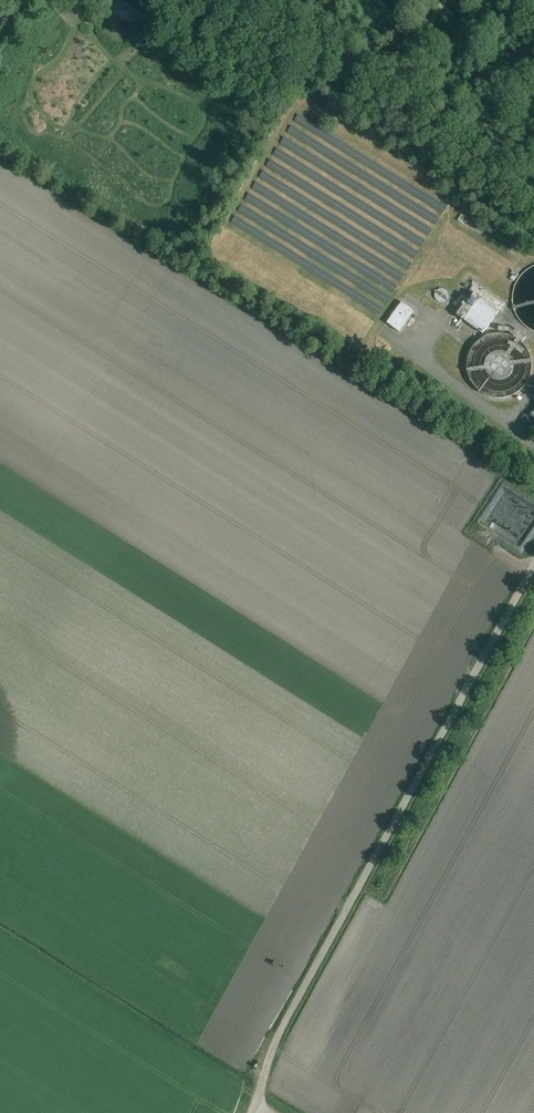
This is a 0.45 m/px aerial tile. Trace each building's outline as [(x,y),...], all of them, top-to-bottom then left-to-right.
[(150,10),(134,0),(119,0),(116,5),(143,22),(150,10)] [(466,222),(469,218),(462,214),(459,217),(466,222)] [(514,281),(519,274),(514,270),(512,272),(514,273),(510,278),(514,281)] [(423,288),(413,295),(421,306),(431,299),(423,288)] [(443,304),(444,304),(446,303),(447,303),(448,302),(449,300),(449,299),(449,297),(449,296),(449,294),(448,293),(447,292),(446,291),(444,291),(443,290),(441,291),(440,291),(438,292),(437,293),(436,294),(436,296),(436,297),(436,299),(436,300),(437,302),(438,303),(440,303),(441,304),(443,304)] [(483,334),(500,312),(474,293),(458,315),(483,334)] [(399,331),(414,311),(401,301),(386,322),(399,331)]
